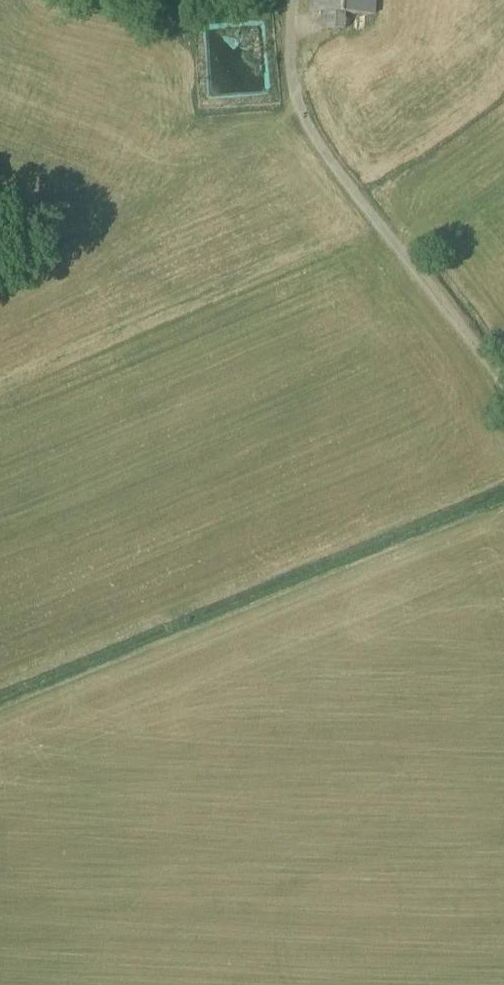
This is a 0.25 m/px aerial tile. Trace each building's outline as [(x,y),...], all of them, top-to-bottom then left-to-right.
[(375,0),(307,0),(307,13),(325,14),(325,30),(344,31),(344,15),(375,16),(375,0)] [(266,49),(265,22),(211,24),(213,52),(266,49)]
